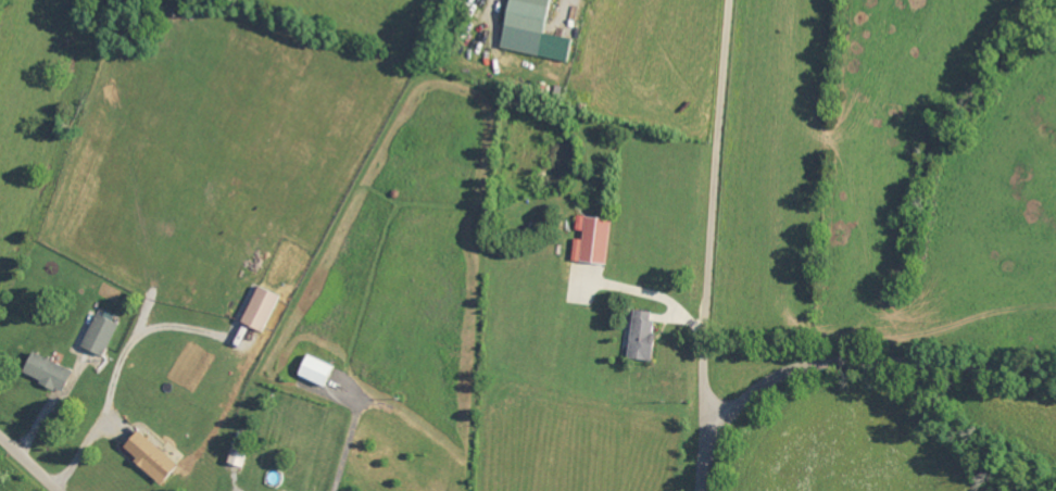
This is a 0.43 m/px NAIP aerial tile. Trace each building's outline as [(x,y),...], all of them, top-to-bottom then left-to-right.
[(571,39),(544,34),(551,0),(509,0),(499,49),(567,61),(571,39)] [(606,264),(610,219),(577,216),(575,235),(572,261),(606,264)] [(265,333),(278,295),(255,287),(242,324),(265,333)] [(627,359),(651,361),(655,322),(650,321),(651,312),(632,310),(627,359)] [(117,325),(96,314),(80,347),(102,357),(117,325)] [(71,372),(31,352),(20,373),(60,393),(71,372)] [(335,368),(306,354),(297,375),(325,388),(335,368)] [(177,466),(136,430),(120,448),(160,484),(177,466)]
